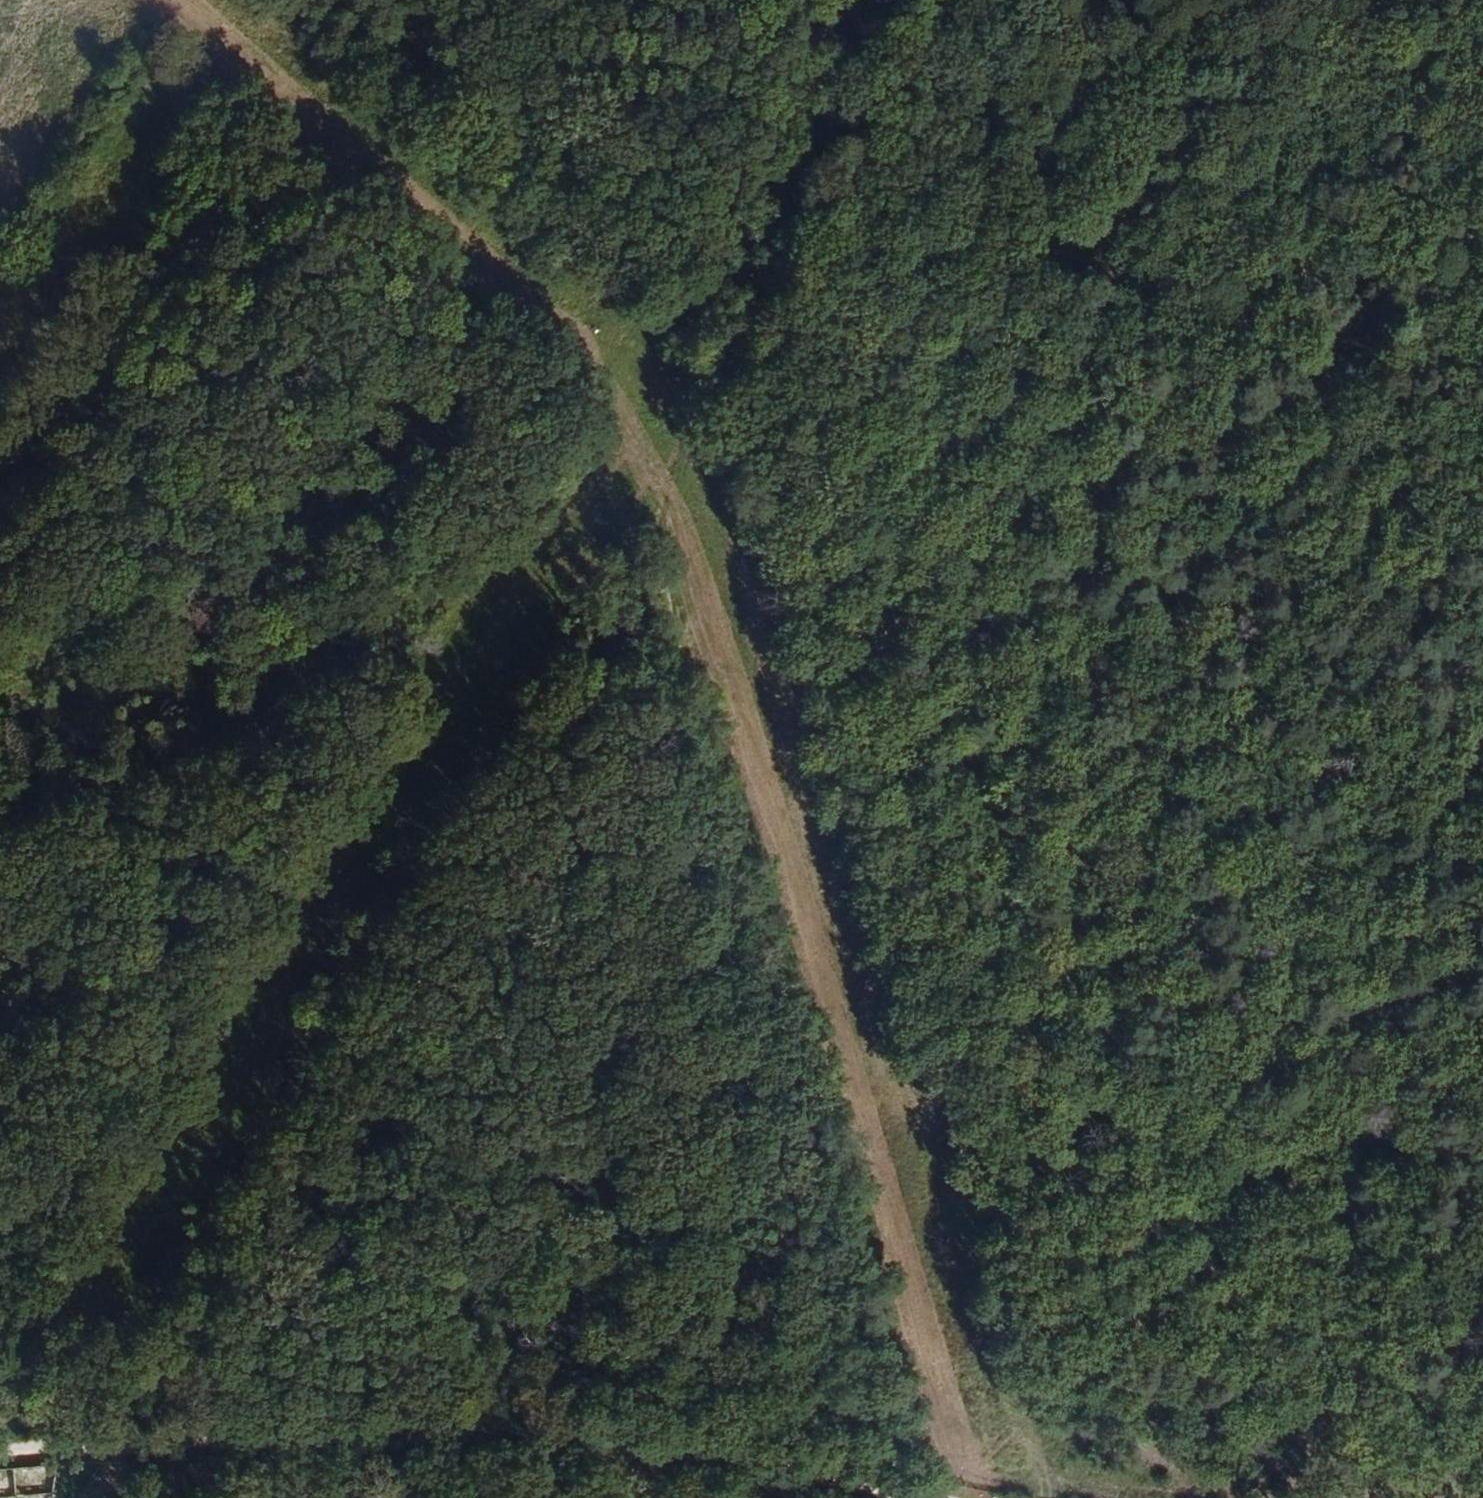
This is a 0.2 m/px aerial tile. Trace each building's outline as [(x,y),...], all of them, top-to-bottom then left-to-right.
[(50,1463),(0,1467),(0,1497),(45,1494),(50,1463)]
